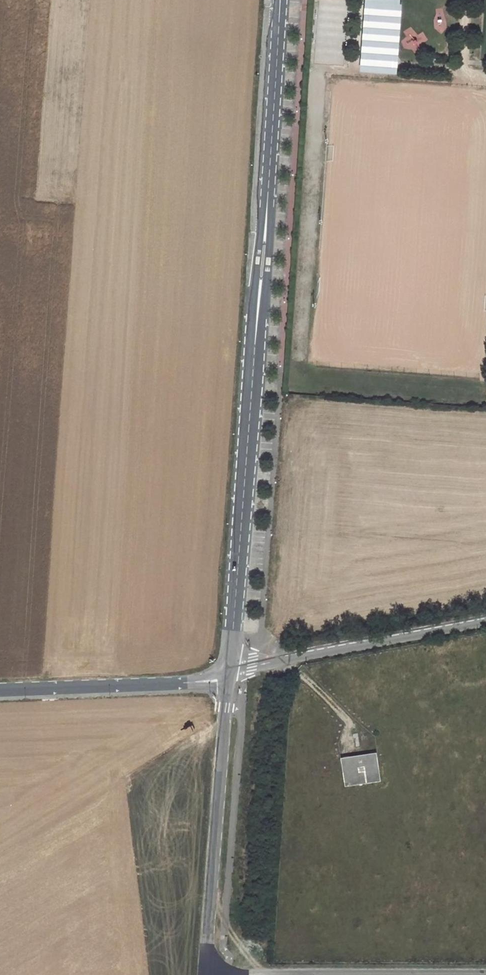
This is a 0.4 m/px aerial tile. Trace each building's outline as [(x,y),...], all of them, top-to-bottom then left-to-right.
[(363,72),(400,73),(403,0),(365,0),(363,72)] [(381,782),(377,753),(341,759),(345,787),(381,782)]
